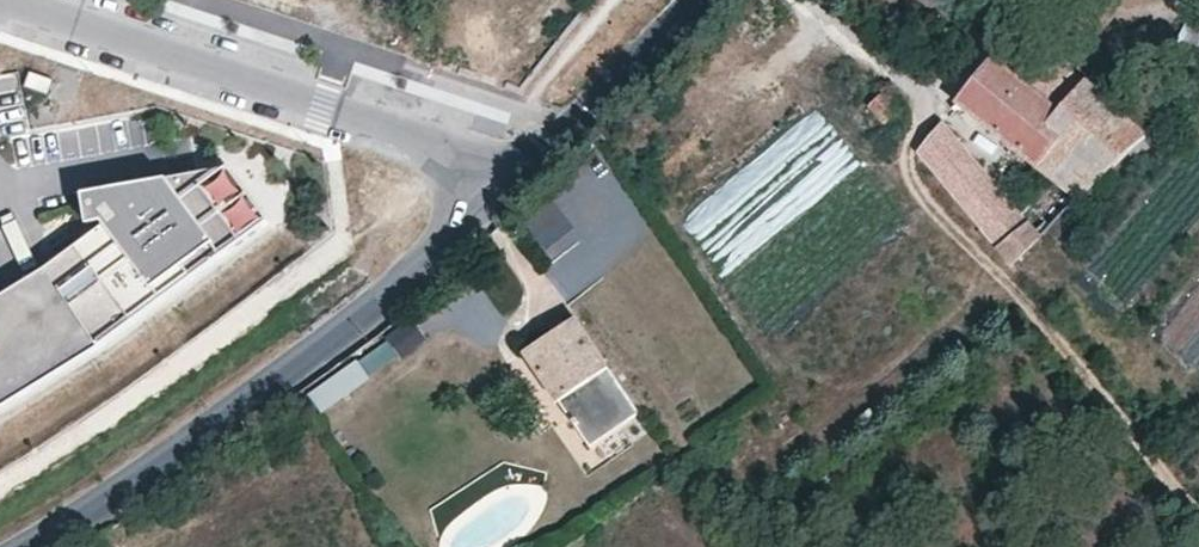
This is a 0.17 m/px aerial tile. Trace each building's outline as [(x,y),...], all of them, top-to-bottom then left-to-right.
[(1019,25),(957,102),(1079,198),(1126,152),(1133,159),(1147,146),(1142,138),(1144,135),(1084,79),(1019,25)] [(48,94),(52,82),(31,74),(27,87),(48,94)] [(904,109),(887,92),(871,107),(887,125),(902,113),(903,111),(904,109)] [(1039,238),(942,122),(942,123),(919,151),(1011,264),(1039,238)] [(103,346),(269,222),(240,181),(226,182),(226,169),(102,191),(105,209),(87,212),(89,224),(103,221),(106,225),(43,273),(0,299),(0,410),(103,346)] [(653,430),(574,316),(525,350),(572,419),(610,393),(619,406),(581,432),(603,464),(653,430)] [(581,432),(619,406),(610,393),(572,419),(581,432)]
